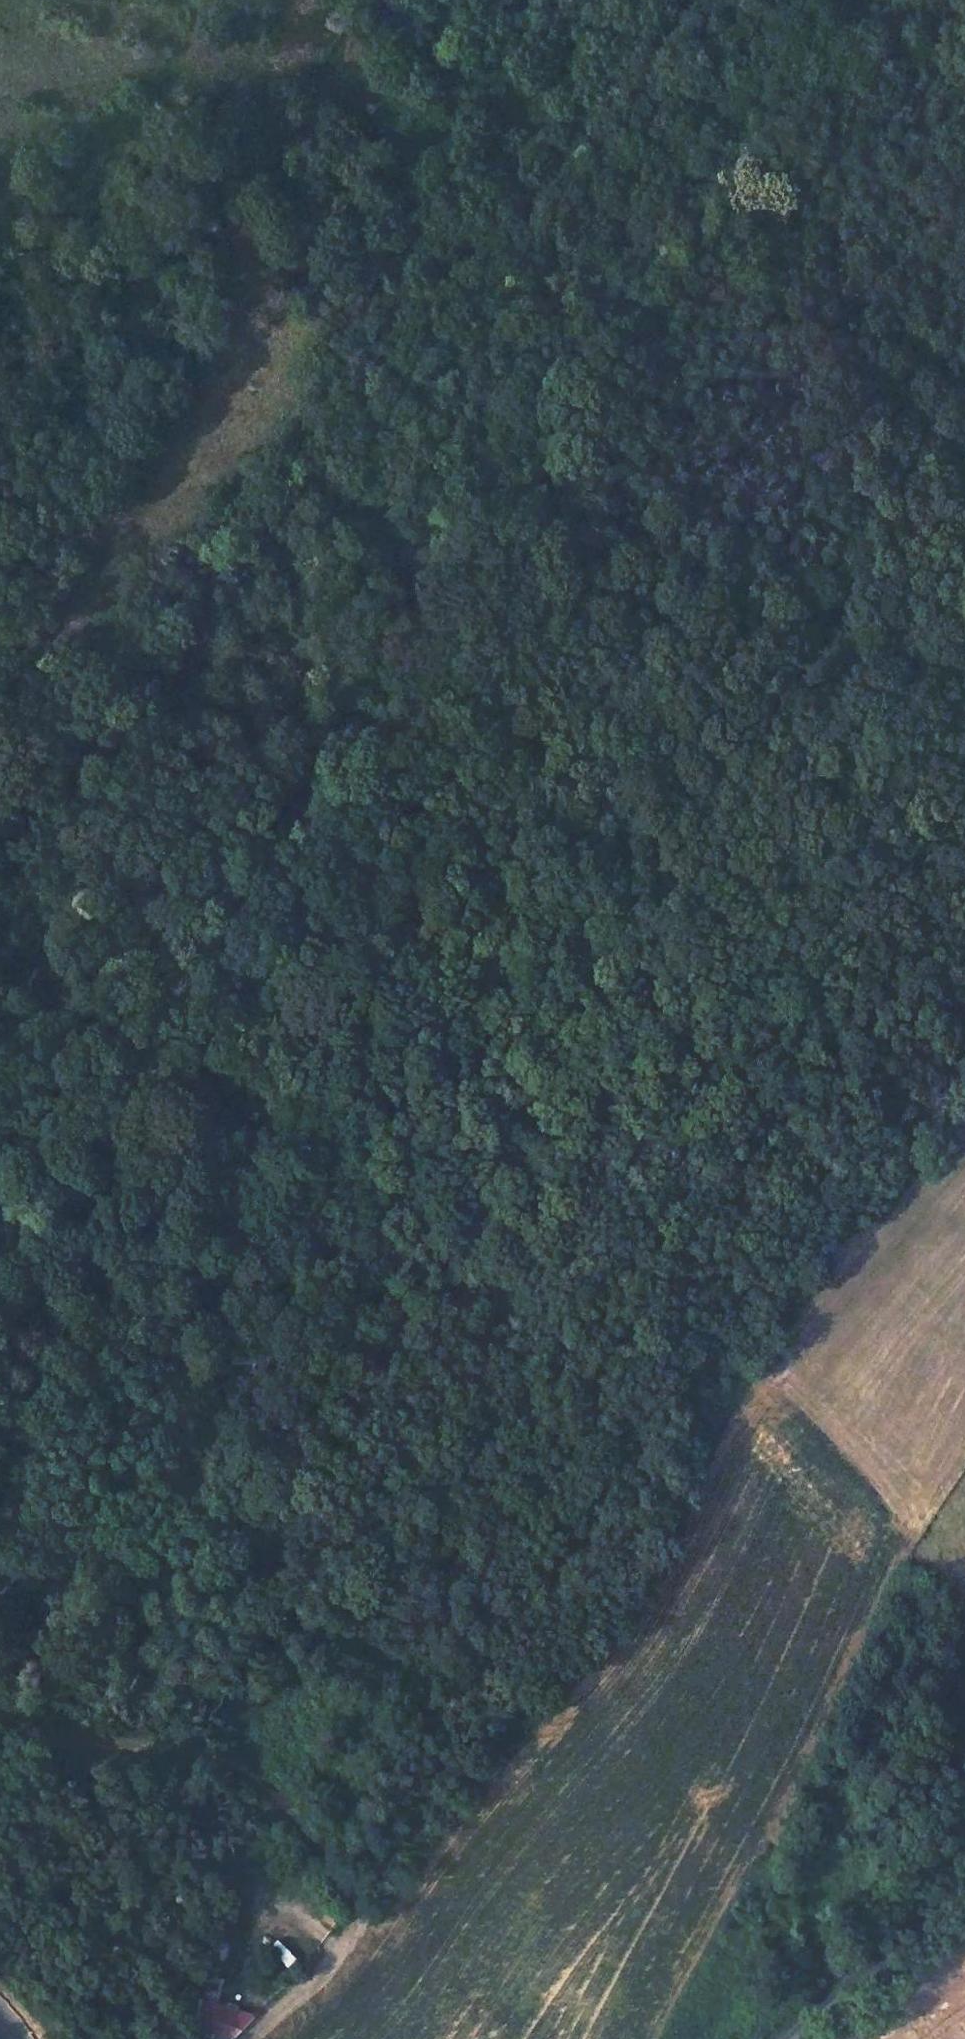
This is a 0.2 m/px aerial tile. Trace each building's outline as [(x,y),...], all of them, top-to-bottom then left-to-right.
[(352,17),(342,7),(329,22),(340,32),(352,17)] [(328,1910),(322,1921),(336,1929),(342,1918),(328,1910)] [(241,2037),(250,2011),(205,1995),(196,2021),(241,2037)]
